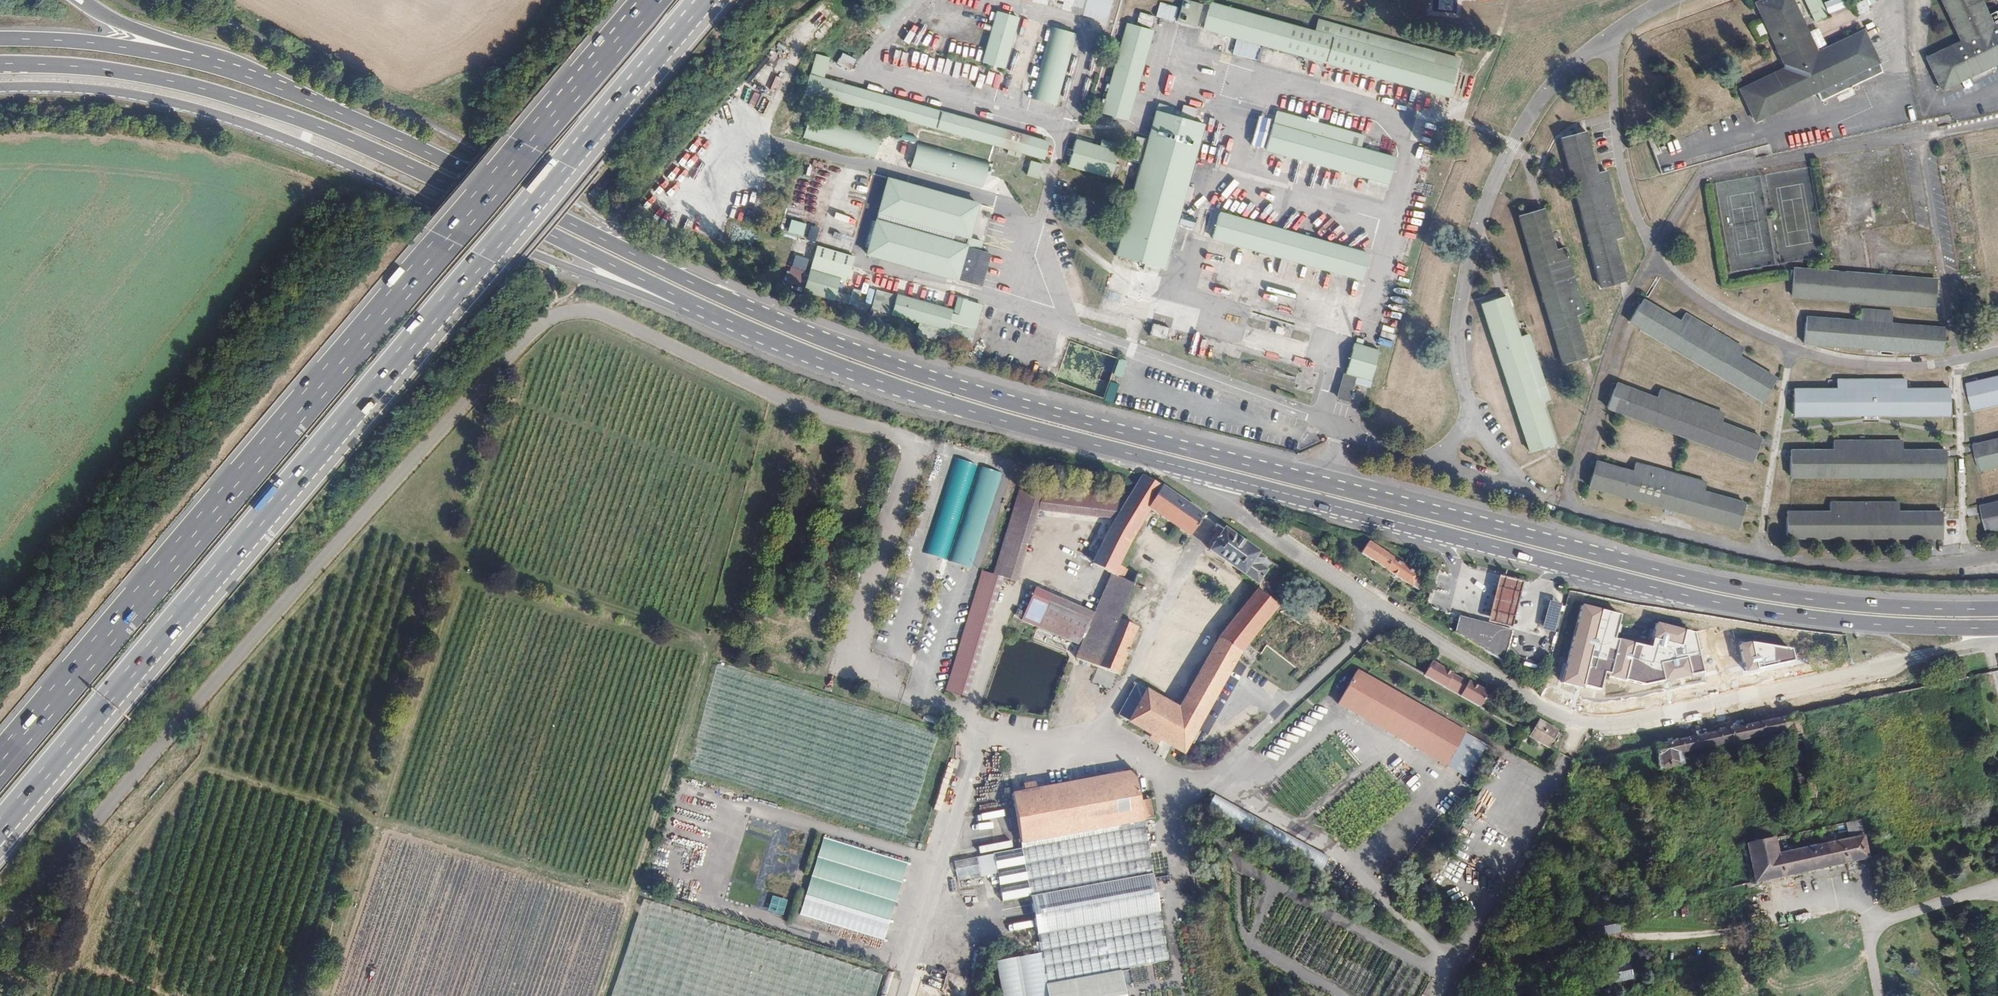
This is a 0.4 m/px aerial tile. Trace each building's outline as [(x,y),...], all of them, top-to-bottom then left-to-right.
[(1113,0),(1032,0),(1032,2),(1106,23),(1113,0)] [(1198,1),(1193,0),(1182,0),(1176,24),(1190,28),(1198,1)] [(1793,0),(1759,0),(1753,3),(1784,68),(1739,90),(1754,122),(1817,92),(1821,101),(1883,70),(1863,29),(1817,52),(1793,0)] [(1828,15),(1820,0),(1804,0),(1814,22),(1828,15)] [(1981,0),(1941,0),(1955,28),(1942,36),(1947,47),(1926,58),(1941,89),(1997,62),(1997,23),(1993,26),(1981,0)] [(1432,66),(1436,53),(1318,20),(1314,33),(1211,4),(1204,29),(1449,97),(1456,72),(1432,66)] [(1004,70),(1019,18),(997,12),(982,64),(1004,70)] [(1137,22),(1152,27),(1155,17),(1140,12),(1137,22)] [(1024,38),(1028,24),(1022,23),(1019,36),(1024,38)] [(1762,23),(1754,25),(1758,38),(1766,35),(1762,23)] [(1127,121),(1153,31),(1128,24),(1102,114),(1127,121)] [(1056,107),(1077,35),(1051,28),(1030,100),(1056,107)] [(854,64),(858,54),(842,46),(837,56),(854,64)] [(1049,143),(824,79),(830,58),(817,55),(811,76),(809,75),(804,92),(855,106),(853,113),(868,117),(870,110),(1044,160),(1049,143)] [(1164,271),(1205,125),(1156,111),(1115,257),(1164,271)] [(1395,159),(1360,149),(1363,136),(1276,112),(1266,150),(1389,184),(1395,159)] [(1256,116),(1250,145),(1263,148),(1268,118),(1256,116)] [(1596,173),(1585,131),(1560,137),(1600,287),(1625,280),(1615,240),(1623,237),(1606,171),(1596,173)] [(1129,158),(1138,162),(1146,140),(1136,136),(1129,158)] [(1111,179),(1120,146),(1101,141),(1099,148),(1076,141),(1069,167),(1111,179)] [(989,162),(917,142),(910,168),(982,188),(989,162)] [(1028,161),(1026,176),(1039,178),(1041,163),(1028,161)] [(972,279),(982,243),(969,239),(978,205),(888,179),(875,223),(867,251),(866,255),(956,281),(958,275),(972,279)] [(1555,250),(1542,208),(1518,215),(1562,365),(1587,358),(1575,316),(1583,313),(1564,247),(1555,250)] [(1369,255),(1219,213),(1212,238),(1362,280),(1369,255)] [(790,220),(786,233),(802,237),(805,224),(790,220)] [(867,251),(875,223),(870,222),(862,249),(867,251)] [(848,277),(854,258),(816,247),(811,266),(848,277)] [(799,269),(803,255),(790,251),(786,265),(799,269)] [(833,300),(839,281),(846,284),(848,277),(811,266),(803,292),(833,300)] [(1791,296),(1934,306),(1936,279),(1792,268),(1791,296)] [(951,312),(876,290),(871,308),(918,322),(915,334),(935,340),(939,327),(947,330),(949,324),(952,314),(951,314),(951,312)] [(1110,302),(1111,292),(1099,290),(1097,300),(1110,302)] [(1481,304),(1520,424),(1546,418),(1541,401),(1549,398),(1528,334),(1519,337),(1506,296),(1481,304)] [(966,302),(966,301),(955,298),(951,312),(951,314),(952,314),(962,317),(966,302)] [(1629,321),(1762,401),(1777,378),(1739,356),(1743,348),(1684,313),(1680,321),(1643,299),(1629,321)] [(974,332),(981,306),(966,302),(962,317),(952,314),(949,324),(974,332)] [(1803,344),(1942,354),(1944,327),(1890,323),(1891,312),(1860,309),(1859,320),(1805,317),(1803,344)] [(1166,313),(1165,320),(1176,322),(1177,315),(1166,313)] [(970,345),(974,332),(949,324),(947,330),(945,337),(970,345)] [(1167,342),(1170,330),(1153,326),(1150,338),(1167,342)] [(1281,335),(1283,328),(1276,326),(1274,333),(1281,335)] [(1370,381),(1380,350),(1355,343),(1346,374),(1370,381)] [(1291,362),(1302,365),(1304,360),(1293,356),(1291,362)] [(1349,403),(1356,378),(1345,375),(1338,399),(1349,403)] [(1967,384),(1973,411),(1997,405),(1997,377),(1967,384)] [(1794,388),(1793,415),(1949,414),(1948,387),(1905,388),(1905,378),(1837,379),(1837,388),(1794,388)] [(1721,422),(1723,413),(1660,390),(1657,396),(1656,398),(1643,393),(1616,383),(1608,402),(1606,408),(1670,432),(1751,462),(1761,438),(1721,422)] [(1546,418),(1520,424),(1529,452),(1554,444),(1546,418)] [(1974,445),(1979,471),(1997,467),(1997,439),(1974,445)] [(1833,450),(1790,450),(1790,477),(1945,476),(1945,450),(1901,450),(1901,441),(1833,440),(1833,450)] [(1699,517),(1738,528),(1745,502),(1703,491),(1705,482),(1685,476),(1635,462),(1633,471),(1595,461),(1588,486),(1699,517)] [(974,569),(1000,473),(978,467),(952,563),(974,569)] [(1204,515),(1161,486),(1141,475),(1140,478),(1130,494),(1117,514),(1091,564),(1111,574),(1075,658),(1117,674),(1136,628),(1118,620),(1133,584),(1124,579),(1114,575),(1118,565),(1130,541),(1150,509),(1189,536),(1204,515)] [(1117,514),(1130,494),(1057,486),(1054,496),(1050,507),(1117,514)] [(1050,507),(1054,496),(1030,487),(999,574),(1022,582),(1050,507)] [(1786,511),(1786,538),(1941,538),(1941,510),(1898,510),(1897,502),(1829,502),(1828,511),(1786,511)] [(1981,506),(1987,533),(1997,530),(1997,502),(1981,506)] [(1265,557),(1224,528),(1209,550),(1258,583),(1266,570),(1259,565),(1265,557)] [(1360,553),(1410,587),(1418,575),(1368,541),(1360,553)] [(1124,579),(1128,570),(1118,565),(1114,575),(1124,579)] [(1488,619),(1512,625),(1517,606),(1523,582),(1500,576),(1493,600),(1488,619)] [(1183,752),(1239,653),(1277,606),(1257,590),(1219,638),(1179,709),(1135,684),(1118,716),(1183,752)] [(1076,646),(1089,614),(1048,597),(1035,629),(1076,646)] [(1543,622),(1555,625),(1560,604),(1548,601),(1543,622)] [(1456,630),(1504,661),(1512,630),(1460,614),(1456,630)] [(1655,687),(1612,678),(1617,654),(1555,641),(1549,668),(1577,674),(1575,680),(1589,683),(1588,685),(1632,695),(1631,700),(1657,706),(1660,689),(1655,687)] [(1463,678),(1430,660),(1423,673),(1455,692),(1463,678)] [(1468,733),(1361,672),(1342,704),(1450,765),(1468,733)] [(1487,692),(1463,678),(1455,692),(1480,706),(1487,692)] [(817,682),(815,688),(834,693),(837,681),(832,679),(830,686),(817,682)] [(1783,719),(1654,744),(1659,771),(1685,765),(1683,756),(1786,735),(1783,719)] [(1549,747),(1558,731),(1537,720),(1529,735),(1549,747)] [(1411,769),(1414,764),(1401,755),(1398,761),(1411,769)] [(1021,843),(1142,820),(1153,818),(1150,800),(1139,802),(1133,770),(1036,789),(1023,791),(1011,793),(1021,843)] [(1036,789),(1034,781),(1021,783),(1023,791),(1036,789)] [(1146,841),(1142,820),(1021,843),(1025,864),(1146,841)] [(1747,845),(1755,883),(1857,861),(1869,858),(1860,820),(1846,823),(1849,840),(1777,856),(1774,839),(1747,845)] [(820,839),(799,917),(884,940),(905,862),(820,839)] [(1027,880),(1149,856),(1146,841),(1025,864),(1027,880)] [(1025,864),(1021,843),(993,848),(997,869),(1025,864)] [(1030,896),(1152,873),(1149,856),(1027,880),(1030,896)] [(981,876),(977,857),(954,861),(958,881),(981,876)] [(1025,864),(997,869),(1000,885),(1027,880),(1025,864)] [(1037,933),(1159,911),(1152,873),(1030,896),(1037,933)] [(959,885),(982,881),(981,876),(958,881),(959,885)] [(1027,880),(1000,885),(1003,902),(1030,896),(1027,880)] [(757,907),(761,892),(754,890),(750,905),(757,907)] [(1907,905),(1918,901),(1915,890),(1904,893),(1907,905)] [(766,912),(782,916),(786,900),(770,896),(766,912)] [(610,995),(871,995),(876,976),(859,971),(861,964),(636,903),(610,995)] [(1043,965),(1165,943),(1159,911),(1037,933),(1041,954),(1043,965)] [(1122,969),(1168,960),(1165,943),(1043,965),(1047,983),(1122,969)] [(1041,954),(999,962),(1005,995),(1049,995),(1047,983),(1043,965),(1041,954)] [(1610,982),(1634,977),(1631,962),(1607,966),(1610,982)] [(1122,969),(1047,983),(1049,995),(1128,995),(1122,969)]
